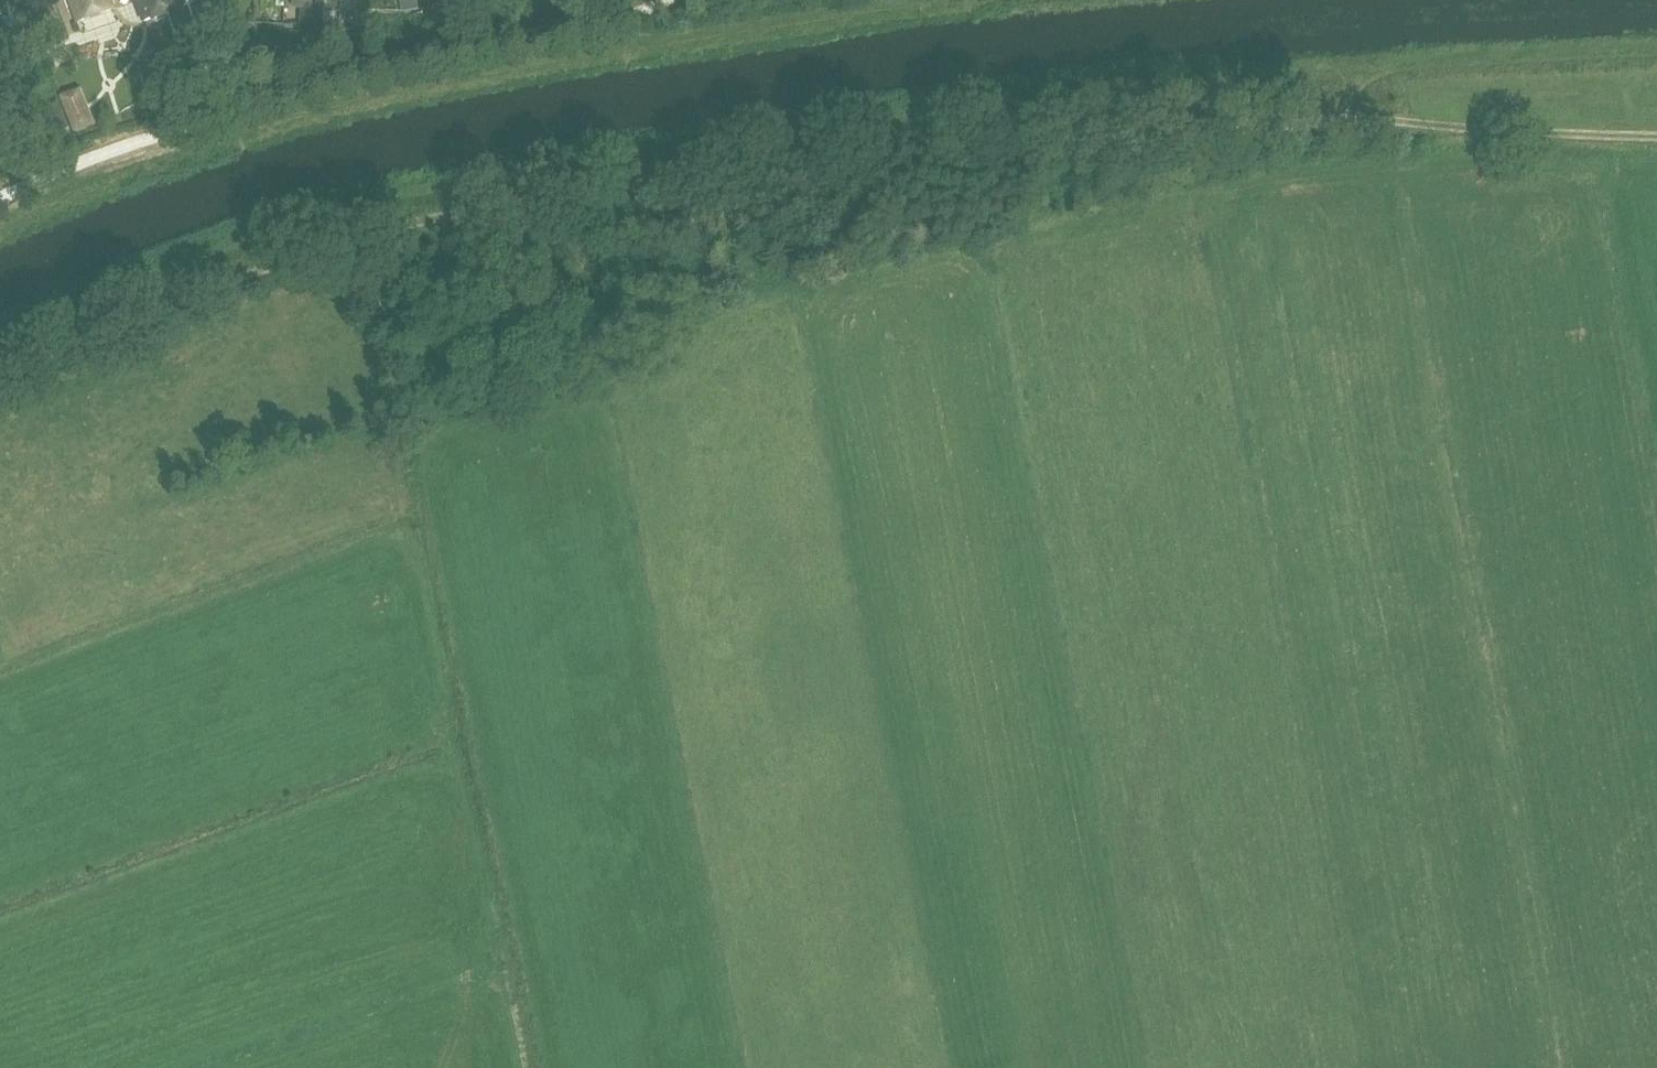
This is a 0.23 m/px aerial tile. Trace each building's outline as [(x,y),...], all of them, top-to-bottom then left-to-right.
[(112,0),(72,0),(79,20),(115,7),(112,0)] [(146,20),(184,6),(182,0),(139,0),(146,20)] [(311,24),(312,8),(301,7),(300,23),(311,24)] [(312,8),(311,24),(324,25),(325,9),(312,8)] [(76,128),(99,120),(91,94),(68,102),(76,128)] [(46,106),(57,134),(71,128),(59,100),(46,106)]
